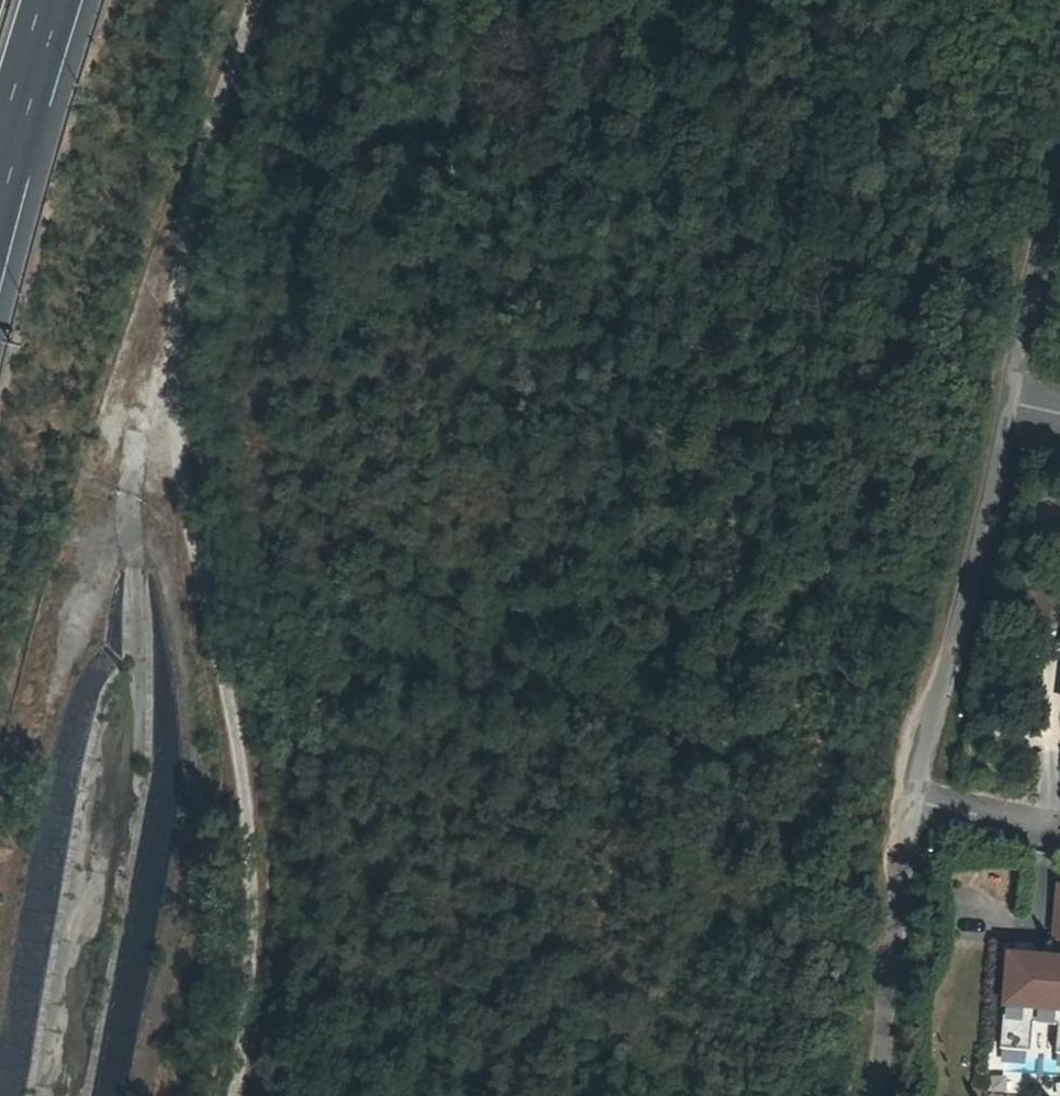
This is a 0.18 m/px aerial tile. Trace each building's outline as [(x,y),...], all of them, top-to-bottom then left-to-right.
[(1059,1055),(1059,895),(1056,960),(1007,955),(999,1050),(1030,1053),(1033,1010),(1059,1011),(1055,1055),(1059,1055)]
